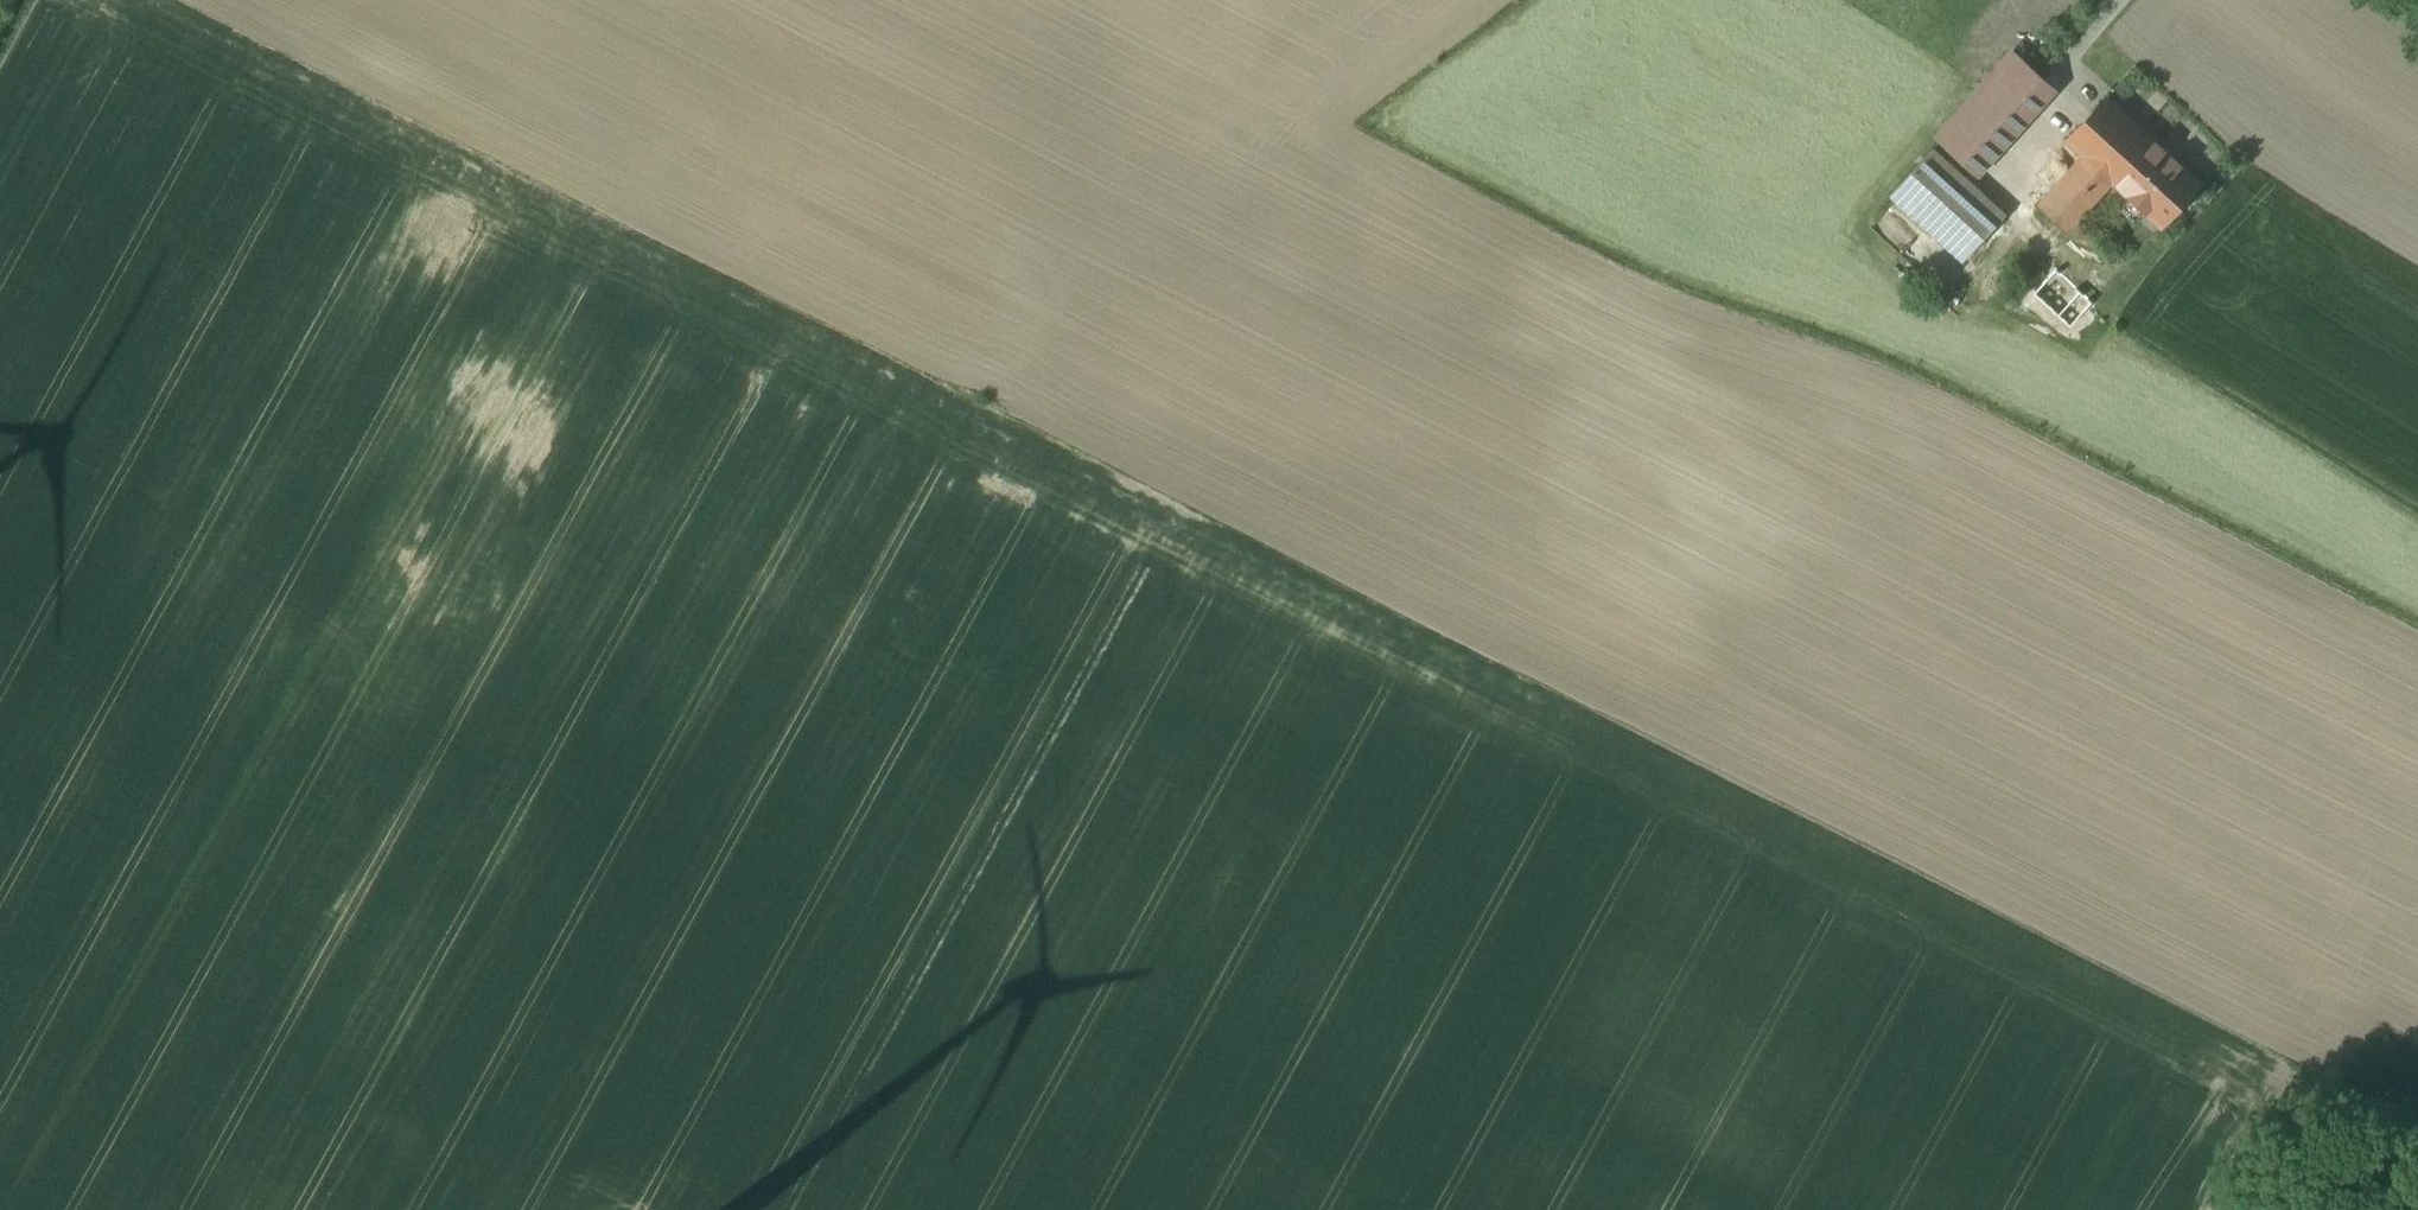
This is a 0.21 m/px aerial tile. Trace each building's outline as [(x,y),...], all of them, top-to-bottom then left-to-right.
[(2055,92),(2012,55),(1886,200),(1965,269),(2007,222),(1970,190),(2055,92)] [(2112,182),(2151,138),(2107,98),(2067,141),(2084,156),(2038,206),(2066,231),(2112,182)] [(2201,184),(2151,138),(2112,182),(2162,228),(2201,184)] [(2107,257),(2075,233),(2055,259),(2087,283),(2107,257)]
